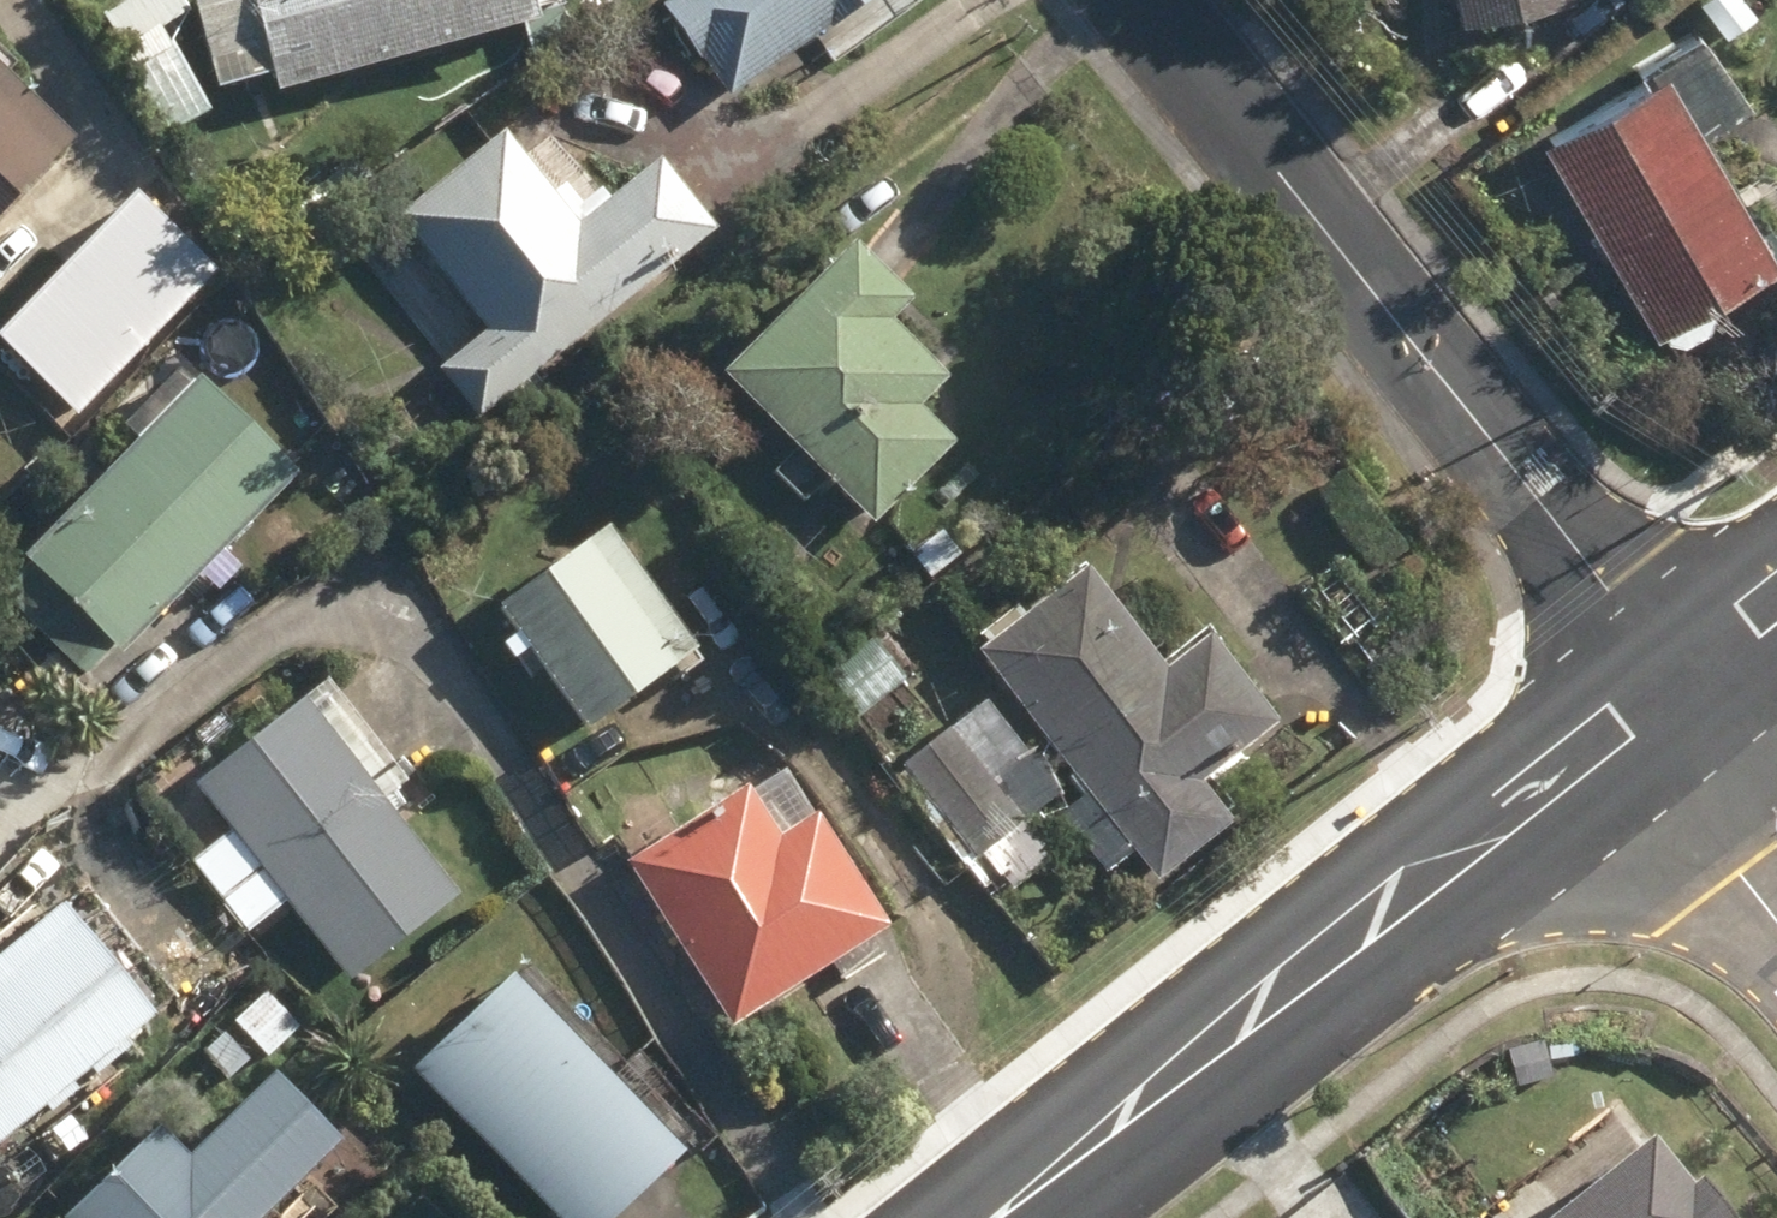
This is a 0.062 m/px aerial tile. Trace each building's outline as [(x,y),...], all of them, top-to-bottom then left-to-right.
[(141,49),(190,15),(179,0),(141,0),(119,15),(141,49)] [(280,98),(561,23),(555,0),(238,0),(200,10),(223,95),(275,81),(280,98)] [(731,104),(884,0),(682,0),(667,10),(731,104)] [(1463,24),(1565,0),(1457,0),(1463,24)] [(1734,39),(1760,18),(1744,0),(1714,0),(1706,6),(1734,39)] [(1693,344),(1712,333),(1718,310),(1776,276),(1776,256),(1706,134),(1753,108),(1710,35),(1646,71),(1656,87),(1552,148),(1663,340),(1666,338),(1693,344)] [(116,104),(71,61),(58,76),(53,73),(30,99),(0,71),(0,226),(116,104)] [(443,376),(480,425),(721,237),(665,165),(611,207),(604,198),(582,215),(566,193),(554,202),(505,139),(402,221),(493,336),(443,376)] [(148,184),(0,331),(83,414),(227,264),(148,184)] [(725,379),(876,533),(958,452),(922,414),(951,386),(895,329),(916,308),(858,248),(725,379)] [(3,602),(85,683),(117,652),(125,661),(302,482),(205,386),(28,565),(34,570),(3,602)] [(2,502),(27,474),(0,450),(0,500),(2,502)] [(506,614),(592,734),(699,656),(613,535),(506,614)] [(1137,861),(1160,889),(1236,830),(1205,791),(1284,732),(1208,636),(1163,671),(1089,575),(1023,628),(1016,620),(988,641),(995,650),(981,661),(1090,801),(1062,822),(1108,881),(1137,861)] [(830,683),(861,723),(909,688),(877,646),(830,683)] [(288,909),(349,986),(461,901),(390,809),(403,798),(326,701),(310,713),(306,706),(197,791),(233,837),(193,868),(249,938),(288,909)] [(907,771),(1011,899),(1060,859),(1032,823),(1063,799),(987,707),(907,771)] [(627,871),(738,1037),(896,933),(793,779),(757,803),(749,791),(627,871)] [(46,1114),(53,1121),(82,1099),(75,1090),(91,1078),(96,1085),(136,1055),(130,1048),(159,1025),(153,1018),(172,1004),(99,911),(76,928),(66,915),(0,969),(0,1151),(46,1114)] [(551,1217),(627,1217),(689,1157),(687,1155),(695,1145),(527,969),(415,1078),(551,1217)] [(237,1030),(270,1063),(302,1033),(268,999),(237,1030)] [(208,1058),(232,1084),(252,1066),(227,1039),(208,1058)] [(345,1153),(276,1083),(191,1165),(161,1134),(74,1217),(279,1217),(345,1153)] [(1548,1217),(1733,1217),(1742,1210),(1709,1169),(1700,1177),(1661,1128),(1548,1217)]
